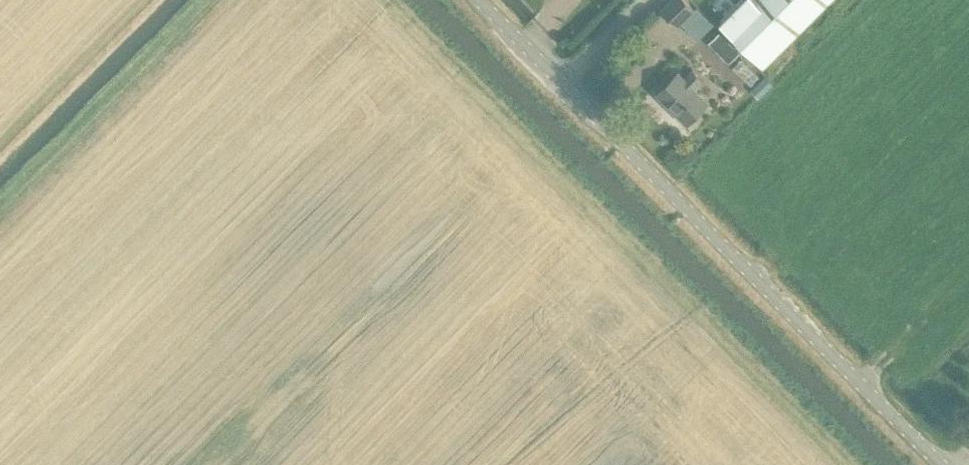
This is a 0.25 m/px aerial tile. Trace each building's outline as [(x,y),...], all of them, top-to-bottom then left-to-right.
[(662,7),(678,23),(694,7),(686,0),(669,0),(662,7)] [(762,64),(827,0),(740,0),(719,21),(762,64)] [(729,42),(717,31),(705,43),(716,54),(729,42)] [(678,71),(656,93),(686,123),(708,101),(694,87),(703,79),(692,68),(683,76),(678,71)] [(763,75),(750,88),(758,96),(771,83),(763,75)]
